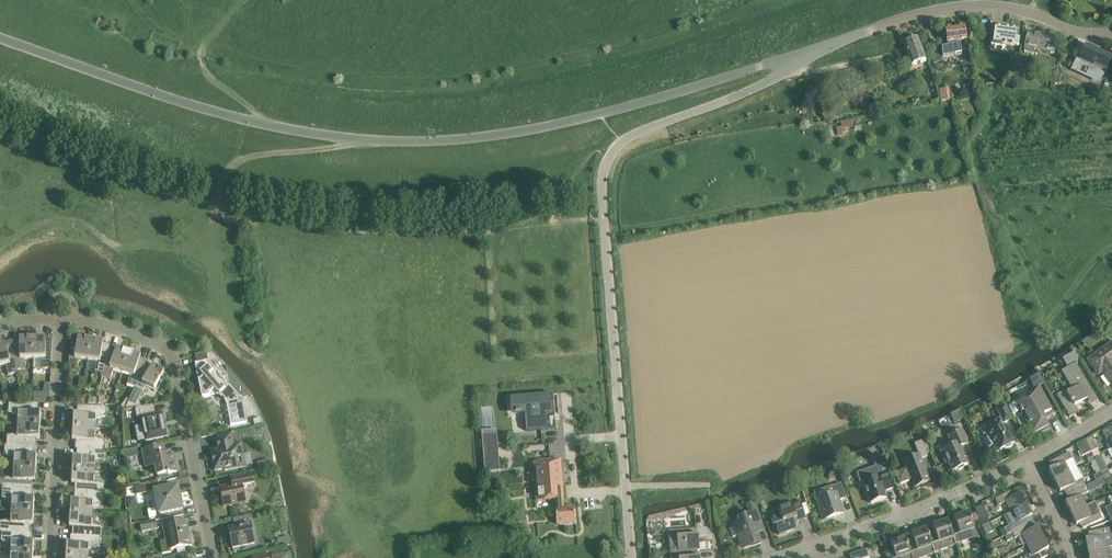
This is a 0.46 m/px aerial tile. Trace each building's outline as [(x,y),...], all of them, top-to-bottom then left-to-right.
[(964,26),(956,27),(952,27),(945,28),(947,44),(948,43),(949,46),(941,47),(942,55),(943,55),(943,58),(953,56),(953,57),(962,55),(962,53),(961,53),(960,45),(958,45),(958,42),(967,41),(964,26)] [(994,26),(993,29),(991,46),(1005,48),(1006,45),(1019,47),(1020,40),(1018,39),(1019,30),(994,26)] [(1057,37),(1028,31),(1024,48),(1025,48),(1024,52),(1034,54),(1034,50),(1054,53),(1057,37)] [(922,52),(917,37),(904,42),(909,57),(912,66),(926,61),(923,51),(922,52)] [(1106,71),(1111,58),(1111,56),(1086,45),(1079,59),(1080,60),(1078,63),(1087,67),(1084,74),(1099,81),(1104,70),(1106,71)] [(1054,70),(1056,59),(1049,58),(1047,69),(1054,70)] [(842,122),(842,126),(837,127),(839,134),(847,133),(846,128),(854,126),(853,120),(842,122)] [(19,340),(13,340),(16,373),(17,373),(16,370),(25,369),(24,359),(33,359),(32,336),(19,337),(19,340)] [(32,336),(33,359),(42,358),(42,369),(51,369),(52,339),(45,339),(45,336),(32,336)] [(77,340),(70,339),(69,368),(77,369),(79,359),(88,360),(90,338),(78,336),(77,340)] [(103,340),(90,338),(88,360),(96,361),(95,372),(103,373),(102,376),(102,377),(110,344),(103,343),(103,340)] [(16,373),(13,340),(12,340),(13,344),(6,345),(6,342),(0,343),(0,366),(6,365),(8,375),(16,373)] [(1102,372),(1111,386),(1111,342),(1087,360),(1098,374),(1102,372)] [(110,344),(102,377),(110,379),(114,369),(122,372),(129,350),(116,347),(115,350),(109,348),(110,344)] [(127,384),(135,387),(146,361),(140,358),(141,354),(129,350),(122,372),(130,374),(127,384)] [(1074,351),(1069,355),(1074,364),(1075,363),(1079,360),(1074,351)] [(195,363),(198,376),(202,398),(219,394),(226,402),(226,403),(230,425),(247,422),(242,397),(240,397),(229,385),(227,386),(225,377),(223,378),(209,362),(208,360),(195,363)] [(164,370),(152,364),(151,367),(145,365),(147,361),(146,361),(135,387),(129,400),(126,408),(134,407),(140,406),(139,399),(146,386),(154,390),(164,370)] [(1070,387),(1056,395),(1068,414),(1077,408),(1075,405),(1088,398),(1087,397),(1093,393),(1075,363),(1074,364),(1061,371),(1070,387)] [(1010,404),(1009,407),(1012,413),(1015,413),(1017,412),(1018,409),(1020,409),(1033,433),(1048,424),(1043,414),(1052,409),(1040,387),(1039,386),(1035,388),(1029,391),(1031,395),(1016,403),(1017,404),(1016,404),(1016,403),(1013,403),(1010,404)] [(38,401),(49,401),(50,393),(42,393),(38,392),(38,401)] [(526,418),(525,419),(526,431),(548,429),(547,416),(555,415),(553,394),(518,397),(516,397),(517,412),(516,412),(516,413),(521,413),(521,412),(525,412),(526,418)] [(127,398),(120,407),(121,407),(126,408),(129,400),(127,398)] [(9,401),(8,411),(18,415),(18,424),(39,425),(40,425),(40,421),(41,412),(38,412),(38,403),(9,401)] [(154,404),(140,406),(134,407),(137,417),(141,417),(146,441),(167,436),(162,412),(156,413),(154,404)] [(73,422),(73,427),(75,427),(95,428),(96,419),(106,416),(107,407),(95,406),(77,405),(77,414),(74,414),(73,422)] [(997,451),(1004,448),(1005,448),(1005,449),(1006,449),(1007,449),(1008,449),(1009,449),(1010,448),(1011,447),(1012,446),(1012,445),(1013,444),(1013,443),(1014,442),(1009,432),(1005,434),(1000,424),(1003,422),(1004,423),(1012,419),(1005,405),(997,409),(1001,417),(984,426),(989,436),(984,439),(988,447),(994,445),(997,451)] [(959,411),(951,415),(955,423),(963,419),(959,411)] [(7,435),(6,445),(36,446),(36,438),(40,438),(40,430),(40,425),(39,425),(18,424),(17,433),(7,435)] [(1103,431),(1106,439),(1109,438),(1111,443),(1111,426),(1103,431)] [(73,431),(72,440),(76,440),(75,448),(106,450),(105,450),(105,440),(95,437),(95,428),(75,427),(73,427),(73,431)] [(953,471),(956,469),(959,470),(963,468),(964,466),(968,464),(960,447),(968,444),(961,429),(948,435),(952,445),(940,450),(946,463),(949,462),(953,471)] [(232,433),(214,437),(216,449),(210,451),(214,471),(225,469),(225,470),(245,466),(243,455),(241,443),(234,444),(232,433)] [(482,435),(483,449),(498,448),(497,436),(494,437),(494,434),(482,435)] [(933,443),(938,448),(943,442),(938,437),(933,443)] [(1085,440),(1091,451),(1091,452),(1097,448),(1091,437),(1085,440)] [(911,478),(914,487),(930,481),(921,458),(928,456),(922,440),(914,443),(919,455),(904,460),(908,470),(906,470),(906,469),(895,473),(899,484),(910,479),(909,478),(911,478)] [(1091,451),(1085,440),(1076,444),(1082,456),(1091,451)] [(5,444),(4,454),(14,458),(14,467),(34,468),(36,468),(36,464),(37,455),(34,455),(34,447),(36,447),(36,446),(6,445),(5,444)] [(164,445),(142,449),(146,467),(155,465),(157,476),(177,472),(173,453),(166,454),(164,445)] [(73,466),(72,470),(74,470),(95,471),(95,462),(106,460),(106,450),(75,448),(75,449),(77,449),(76,457),(73,457),(73,466)] [(139,456),(137,448),(130,449),(131,457),(139,456)] [(499,459),(498,448),(483,449),(484,463),(496,462),(496,459),(499,459)] [(1049,469),(1054,480),(1070,473),(1065,463),(1072,459),(1069,452),(1050,462),(1052,467),(1049,469)] [(1091,453),(1086,456),(1089,463),(1095,460),(1091,453)] [(560,459),(533,462),(536,501),(555,500),(556,508),(557,524),(576,523),(574,507),(564,508),(563,499),(564,499),(560,459)] [(874,467),(857,473),(861,483),(863,482),(871,503),(886,498),(883,489),(886,489),(886,490),(893,487),(889,474),(888,474),(887,472),(889,471),(886,463),(875,467),(874,467)] [(1106,465),(1099,468),(1102,473),(1108,470),(1106,465)] [(3,478),(2,488),(32,490),(32,481),(35,481),(36,473),(36,468),(34,468),(14,467),(13,476),(3,478)] [(72,474),(72,483),(75,483),(74,492),(104,493),(105,484),(94,480),(95,471),(74,470),(72,470),(72,474)] [(1108,471),(1102,473),(1105,479),(1111,476),(1108,471)] [(1104,477),(1102,473),(1101,472),(1093,476),(1096,481),(1104,477)] [(233,485),(220,487),(224,506),(246,502),(243,491),(246,490),(248,487),(248,485),(254,484),(254,481),(252,473),(231,477),(233,485)] [(1066,495),(1086,485),(1082,479),(1075,483),(1070,473),(1054,480),(1060,492),(1064,490),(1066,495)] [(1103,478),(1096,481),(1099,487),(1105,484),(1103,478)] [(150,483),(135,487),(136,495),(151,491),(150,483)] [(841,483),(831,486),(834,493),(817,499),(820,509),(819,510),(822,520),(844,512),(839,500),(846,498),(841,483)] [(178,485),(155,490),(156,498),(155,498),(156,507),(158,506),(159,514),(183,509),(181,501),(183,501),(181,493),(179,493),(178,485)] [(1089,492),(1086,485),(1066,495),(1069,500),(1065,502),(1071,513),(1086,506),(1081,496),(1089,492)] [(2,488),(2,498),(12,501),(11,510),(32,511),(34,511),(34,507),(35,498),(31,498),(32,490),(2,488)] [(1006,502),(1011,512),(1026,504),(1021,493),(1017,495),(1014,489),(995,499),(998,505),(1006,502)] [(70,509),(70,513),(72,513),(92,514),(93,505),(104,503),(104,493),(74,492),(74,500),(71,500),(70,509)] [(135,497),(127,499),(129,509),(137,508),(135,497)] [(733,527),(730,528),(733,537),(738,535),(742,547),(759,542),(757,533),(763,531),(761,525),(756,509),(753,502),(747,504),(749,511),(749,512),(737,517),(738,521),(732,523),(733,527)] [(796,528),(793,521),(797,520),(797,521),(806,518),(800,502),(792,505),(791,502),(777,507),(779,513),(770,516),(774,526),(776,525),(779,535),(796,528)] [(1094,502),(1086,506),(1071,513),(1076,525),(1080,523),(1083,528),(1102,519),(1094,502)] [(1026,504),(1011,512),(1004,515),(1009,526),(1004,528),(1007,534),(1031,523),(1028,517),(1032,516),(1026,504)] [(975,509),(982,527),(989,523),(990,523),(983,505),(975,509)] [(0,528),(0,531),(31,533),(31,532),(29,532),(30,524),(33,524),(34,516),(34,511),(32,511),(11,510),(11,519),(0,521),(0,528)] [(955,521),(949,523),(949,524),(955,543),(956,543),(977,536),(969,511),(954,517),(955,521)] [(70,518),(69,526),(73,526),(72,535),(70,534),(70,535),(100,537),(102,527),(92,523),(92,514),(72,513),(70,513),(70,518)] [(249,516),(233,519),(235,526),(228,528),(232,548),(255,543),(251,523),(250,523),(249,516)] [(956,544),(956,543),(955,543),(949,524),(949,523),(948,520),(946,520),(945,519),(944,519),(941,520),(939,521),(940,522),(933,525),(934,530),(928,532),(927,532),(934,552),(956,544)] [(155,520),(140,523),(142,531),(157,528),(155,520)] [(187,520),(163,525),(166,540),(160,541),(163,554),(171,552),(171,550),(192,545),(187,520)] [(993,531),(989,523),(982,527),(986,535),(993,531)] [(1031,523),(1007,534),(1005,536),(1007,541),(1014,538),(1015,538),(1022,535),(1027,545),(1043,537),(1037,526),(1034,528),(1031,523)] [(522,527),(512,528),(513,539),(523,538),(522,527)] [(670,552),(700,550),(699,535),(696,535),(696,528),(668,530),(669,540),(671,540),(672,552),(670,552)] [(935,553),(934,552),(927,532),(928,532),(926,528),(911,533),(913,538),(906,540),(912,557),(919,557),(935,553)] [(1088,551),(1105,548),(1111,546),(1111,541),(1109,528),(1088,532),(1089,538),(1085,539),(1088,551)] [(1,536),(1,541),(11,544),(11,553),(32,554),(33,554),(34,550),(34,542),(31,542),(31,533),(0,531),(0,536),(1,536)] [(66,552),(66,556),(68,556),(88,557),(89,549),(99,546),(100,537),(70,535),(70,543),(67,543),(66,552)] [(906,540),(905,536),(890,542),(892,546),(884,549),(888,557),(912,557),(906,540)] [(1024,557),(1043,557),(1047,556),(1045,550),(1048,549),(1046,544),(1047,543),(1047,542),(1046,539),(1045,538),(1043,539),(1043,537),(1027,545),(1031,553),(1024,557)] [(119,541),(118,548),(125,549),(126,542),(119,541)] [(1105,548),(1088,551),(1089,557),(1106,557),(1105,548)] [(867,557),(869,557),(866,549),(849,555),(851,557),(867,557)]
